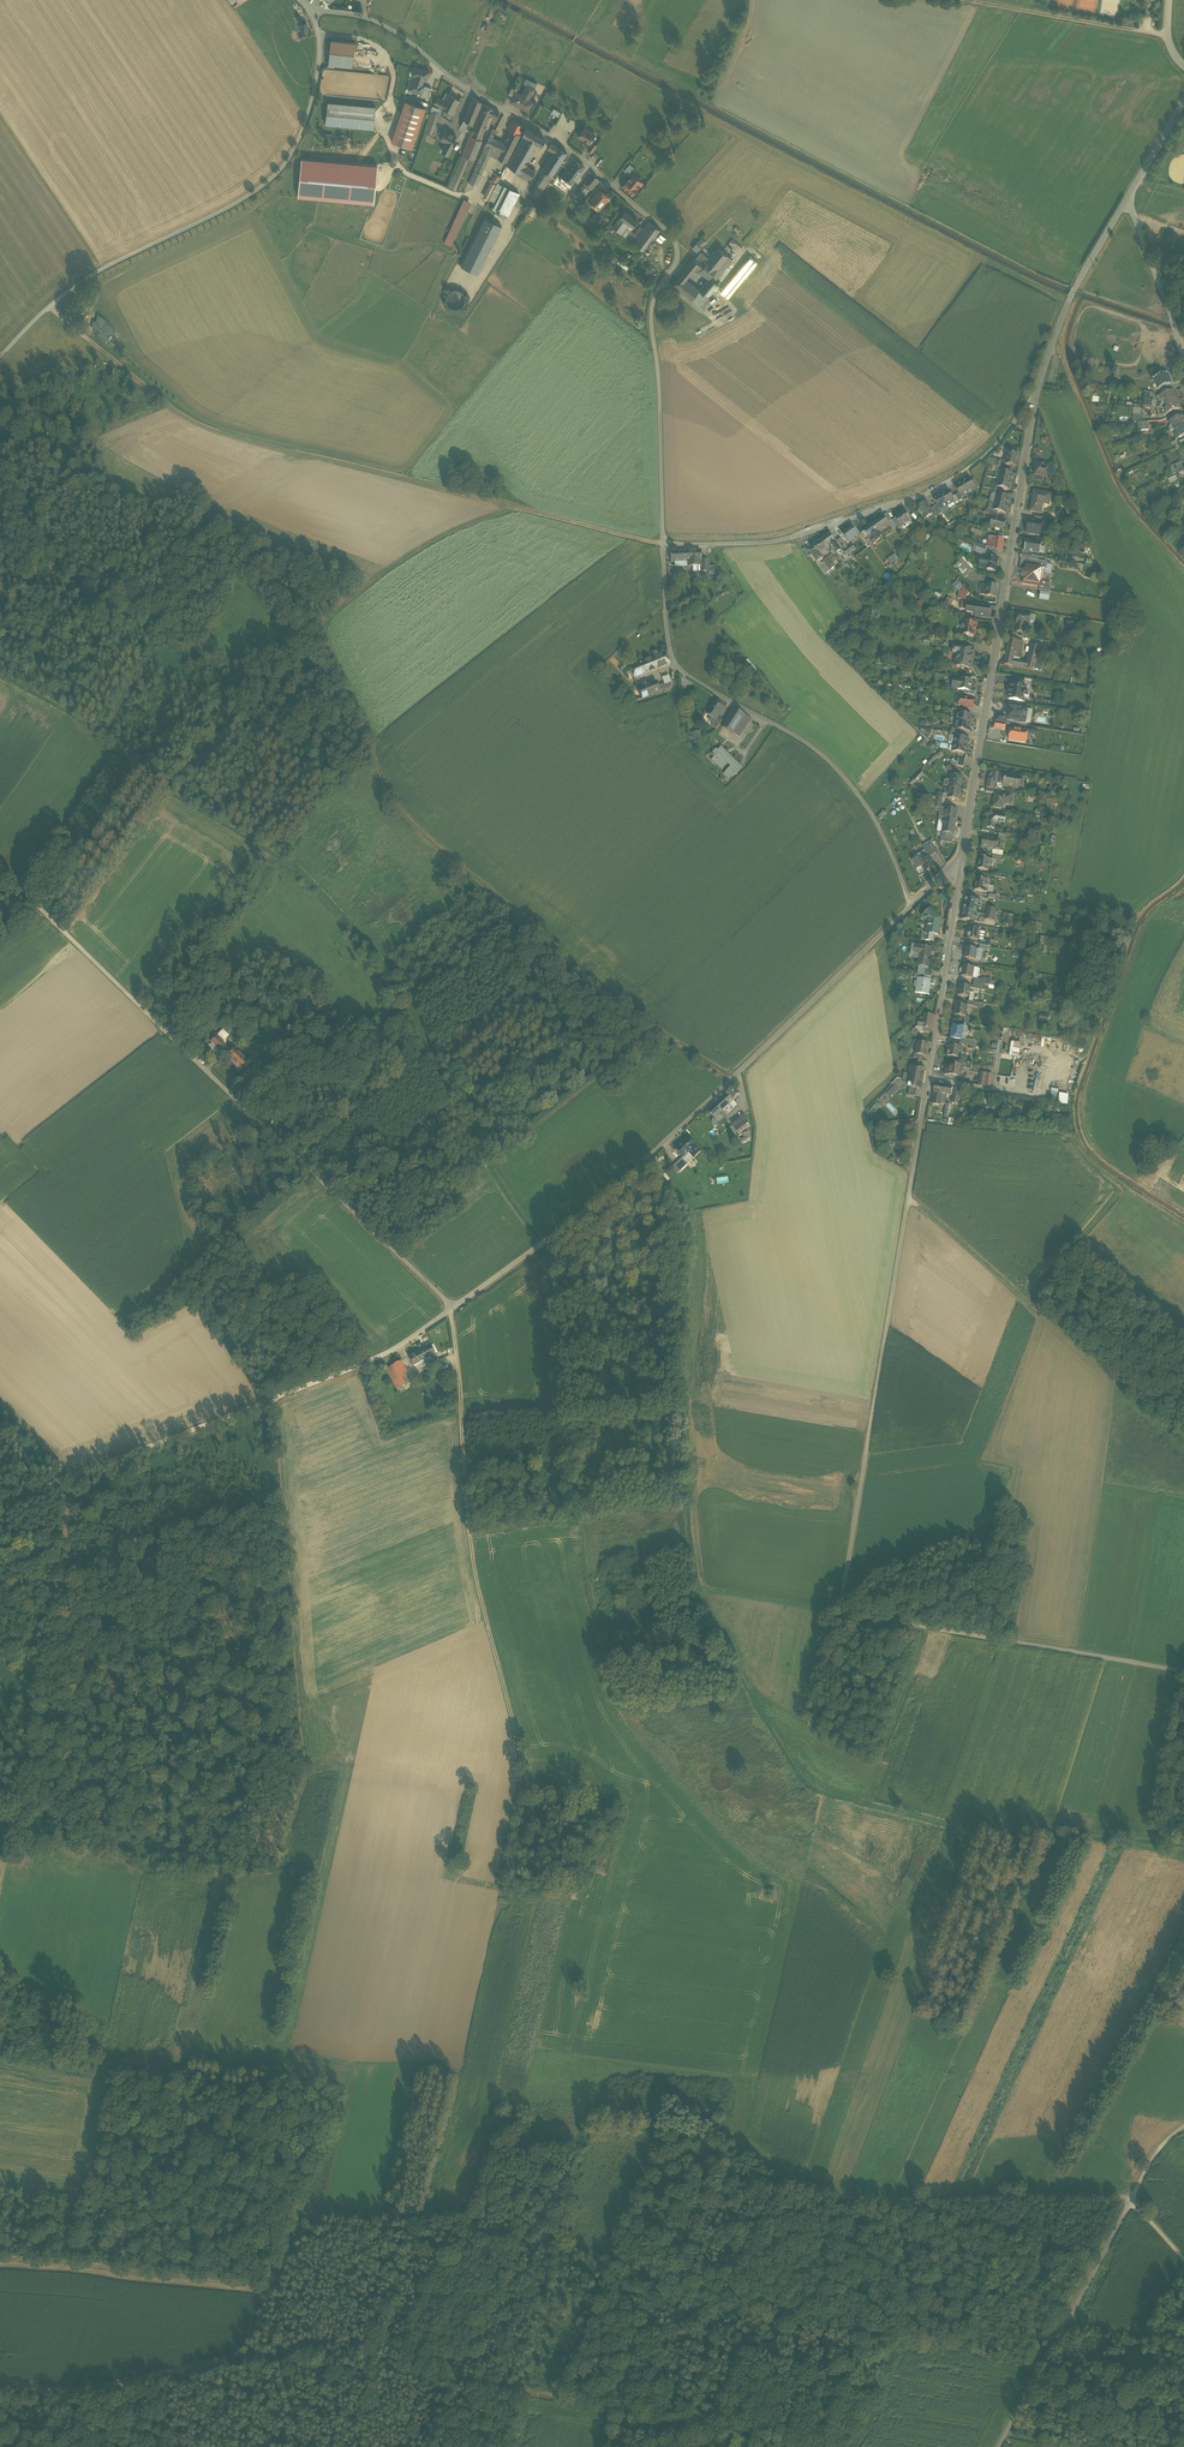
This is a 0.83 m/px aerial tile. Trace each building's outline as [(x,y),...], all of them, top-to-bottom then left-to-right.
[(300,25),(302,35),(308,34),(306,24),(300,25)] [(355,43),(331,40),(329,54),(328,64),(352,67),(353,58),(355,43)] [(415,77),(413,82),(411,81),(409,88),(413,90),(413,92),(421,94),(422,95),(424,86),(422,85),(424,79),(426,80),(429,72),(414,67),(411,75),(415,77)] [(512,96),(509,100),(526,110),(530,103),(525,100),(526,98),(533,87),(526,84),(520,95),(514,91),(512,96)] [(431,88),(424,86),(422,95),(421,94),(420,96),(428,99),(431,88)] [(460,101),(448,95),(444,102),(441,101),(437,98),(433,104),(453,115),(456,111),(454,110),(460,101)] [(482,103),(472,98),(460,127),(459,127),(457,131),(465,135),(467,131),(470,132),(482,103)] [(375,107),(327,102),(325,124),(373,129),(375,107)] [(425,109),(405,102),(391,142),(411,149),(425,109)] [(493,109),(483,104),(479,113),(489,118),(490,115),(493,109)] [(499,113),(493,109),(490,115),(496,119),(499,113)] [(424,132),(431,134),(438,114),(431,111),(424,132)] [(450,120),(452,116),(445,112),(443,117),(450,120)] [(489,118),(479,113),(470,135),(480,140),(489,118)] [(523,126),(511,120),(507,129),(510,131),(520,135),(523,126)] [(593,133),(584,127),(578,136),(589,143),(593,138),(591,137),(593,133)] [(544,139),(525,128),(522,134),(524,136),(520,142),(535,151),(539,144),(541,146),(541,145),(544,139)] [(494,157),(498,159),(501,151),(500,151),(503,143),(501,142),(493,138),(494,135),(493,135),(495,130),(492,129),(468,183),(476,186),(490,155),(494,157)] [(456,136),(445,130),(440,140),(446,143),(451,145),(456,136)] [(520,135),(510,131),(503,143),(500,151),(501,151),(498,159),(507,163),(520,135)] [(481,141),(480,140),(470,135),(462,155),(469,157),(474,160),(481,141)] [(535,151),(520,142),(506,165),(519,173),(518,176),(529,182),(535,171),(526,166),(535,151)] [(587,149),(591,152),(596,145),(592,142),(587,149)] [(451,145),(446,143),(442,151),(448,154),(452,146),(451,145)] [(556,146),(551,143),(547,149),(553,152),(541,170),(544,172),(551,177),(560,163),(567,153),(556,146)] [(469,157),(462,155),(447,188),(454,191),(469,157)] [(375,183),(377,166),(301,159),(297,197),(373,204),(375,183)] [(584,167),(574,160),(568,169),(562,177),(572,184),(583,169),(584,167)] [(623,171),(628,175),(634,169),(628,164),(623,171)] [(538,198),(551,177),(544,172),(529,193),(538,198)] [(598,180),(592,174),(592,175),(582,185),(583,186),(576,194),(582,199),(598,180)] [(627,191),(632,196),(642,185),(632,176),(622,187),(624,189),(623,191),(625,193),(627,191)] [(572,184),(562,177),(559,181),(569,188),(572,184)] [(489,200),(496,186),(490,183),(489,186),(489,187),(484,198),(489,200)] [(497,183),(496,186),(489,200),(494,203),(491,208),(499,212),(498,216),(504,219),(506,215),(507,216),(519,193),(497,183)] [(610,198),(600,189),(590,201),(599,210),(610,198)] [(444,243),(450,246),(470,202),(464,199),(444,243)] [(638,221),(625,212),(621,217),(630,224),(634,227),(638,221)] [(630,224),(621,217),(613,227),(633,242),(636,238),(634,236),(635,234),(633,233),(632,235),(629,233),(631,230),(628,227),(630,224)] [(501,226),(485,218),(461,266),(477,275),(501,226)] [(639,234),(636,238),(633,242),(644,251),(660,230),(649,221),(643,229),(639,234)] [(697,244),(696,244),(692,249),(697,253),(701,248),(700,247),(697,244)] [(709,259),(699,272),(708,279),(710,278),(715,282),(733,260),(718,249),(709,259)] [(701,252),(687,269),(691,273),(695,268),(699,272),(709,259),(701,252)] [(757,263),(750,257),(720,291),(728,298),(757,263)] [(688,276),(684,273),(673,285),(700,307),(718,284),(715,282),(710,278),(708,279),(699,290),(687,280),(689,277),(688,276)] [(462,307),(462,291),(447,291),(447,298),(446,298),(445,307),(462,307)] [(1158,389),(1171,384),(1167,375),(1154,380),(1156,385),(1158,389)] [(1172,387),(1171,384),(1158,389),(1159,392),(1166,390),(1172,387)] [(1174,391),(1173,391),(1168,393),(1160,396),(1162,401),(1164,401),(1166,404),(1177,400),(1174,391)] [(1181,409),(1177,400),(1166,404),(1167,408),(1165,409),(1167,414),(1181,409)] [(1133,422),(1142,422),(1142,409),(1137,409),(1138,416),(1133,416),(1133,422)] [(1182,417),(1169,422),(1170,426),(1171,427),(1173,426),(1175,430),(1183,426),(1183,421),(1182,417)] [(1138,431),(1149,430),(1148,422),(1138,423),(1138,431)] [(1175,430),(1177,434),(1174,436),(1176,440),(1183,437),(1183,426),(1175,430)] [(1005,465),(1015,467),(1016,460),(1017,460),(1018,454),(1007,453),(1005,465)] [(986,464),(1001,468),(1002,461),(999,460),(998,461),(997,461),(997,460),(991,458),(986,462),(986,464)] [(1177,471),(1183,467),(1183,464),(1183,462),(1174,466),(1177,471)] [(1048,468),(1037,466),(1036,476),(1043,477),(1047,477),(1048,468)] [(1054,469),(1048,468),(1047,477),(1046,482),(1052,483),(1054,469)] [(1004,472),(1000,471),(998,479),(1011,482),(1013,475),(1011,474),(1004,472)] [(969,478),(962,483),(968,494),(976,489),(971,481),(969,478)] [(974,479),(971,481),(976,489),(979,487),(974,479)] [(1009,490),(1011,482),(998,479),(996,487),(1002,489),(1009,490)] [(968,494),(962,483),(954,487),(958,494),(961,498),(968,494)] [(948,491),(941,495),(947,506),(954,502),(952,497),(948,491)] [(1050,494),(1033,491),(1030,512),(1041,514),(1043,502),(1049,503),(1050,494)] [(947,506),(941,495),(933,499),(937,506),(940,510),(947,506)] [(1000,496),(997,495),(995,502),(1007,506),(1009,498),(1000,496)] [(933,514),(931,510),(926,502),(918,507),(920,510),(919,511),(921,515),(922,514),(925,519),(933,514)] [(1005,513),(1007,506),(995,502),(993,511),(998,512),(1005,513)] [(934,508),(931,510),(933,514),(935,518),(939,515),(934,508)] [(904,511),(895,518),(895,519),(899,524),(901,527),(911,520),(904,511)] [(887,515),(884,517),(889,524),(892,521),(887,515)] [(873,523),(880,533),(890,525),(889,524),(884,517),(883,516),(873,523)] [(997,519),(992,518),(990,527),(995,529),(995,530),(1000,531),(1000,530),(1003,531),(1005,521),(997,519)] [(1037,535),(1038,535),(1039,529),(1041,528),(1041,524),(1040,522),(1034,521),(1029,521),(1027,533),(1032,534),(1037,535)] [(880,533),(873,523),(863,531),(864,531),(868,538),(870,540),(880,533)] [(852,527),(842,534),(848,542),(857,535),(852,527)] [(882,536),(880,533),(870,540),(873,544),(880,539),(879,538),(882,536)] [(829,534),(821,540),(827,548),(830,546),(836,554),(841,551),(829,534)] [(998,551),(1002,553),(1004,539),(1002,539),(994,538),(994,540),(988,538),(987,547),(998,551)] [(851,552),(848,548),(841,539),(838,541),(844,551),(843,551),(846,555),(851,552)] [(827,548),(821,540),(818,543),(815,545),(813,546),(816,551),(811,555),(817,563),(820,561),(823,559),(822,558),(819,555),(826,549),(827,548)] [(1041,546),(1042,543),(1036,542),(1026,541),(1025,546),(1024,547),(1024,548),(1024,549),(1024,551),(1029,552),(1030,553),(1032,553),(1040,554),(1040,553),(1041,546)] [(985,558),(997,559),(998,551),(987,547),(976,543),(974,546),(986,551),(985,558)] [(816,551),(813,546),(808,550),(811,555),(816,551)] [(981,557),(985,558),(986,551),(974,546),(972,550),(981,557)] [(829,554),(826,549),(819,555),(822,558),(829,554)] [(696,566),(695,551),(670,552),(671,562),(675,562),(688,562),(688,566),(693,566),(696,566)] [(838,564),(832,555),(823,560),(830,570),(838,564)] [(985,570),(996,571),(998,560),(997,559),(985,558),(981,557),(979,567),(980,568),(985,569),(985,570)] [(1031,560),(1021,558),(1019,571),(1024,572),(1022,584),(1039,587),(1042,587),(1044,586),(1045,583),(1043,581),(1040,580),(1041,575),(1043,575),(1044,572),(1051,573),(1053,566),(1046,565),(1047,562),(1031,560)] [(708,560),(701,561),(701,566),(701,571),(708,571),(709,575),(715,575),(715,566),(708,566),(708,560)] [(954,566),(965,577),(972,571),(962,560),(954,566)] [(820,561),(817,563),(821,569),(817,572),(821,577),(829,571),(824,563),(822,565),(820,561)] [(985,596),(995,598),(997,586),(987,585),(985,596)] [(958,599),(966,600),(967,596),(970,593),(964,587),(959,592),(958,599)] [(950,606),(953,600),(947,597),(944,603),(950,606)] [(975,616),(989,618),(991,607),(972,604),(972,602),(968,601),(966,612),(975,614),(975,616)] [(1019,613),(1016,632),(1023,633),(1025,626),(1029,626),(1029,621),(1030,615),(1019,613)] [(963,622),(973,623),(973,620),(964,615),(962,618),(964,619),(963,622)] [(970,636),(975,637),(977,624),(973,623),(963,622),(963,626),(960,627),(962,630),(961,634),(965,635),(967,638),(970,636)] [(1017,640),(1008,639),(1004,665),(1012,666),(1017,640)] [(1023,642),(1017,640),(1012,666),(1034,670),(1038,647),(1030,645),(1026,662),(1020,661),(1023,642)] [(964,642),(964,647),(966,647),(965,649),(974,651),(975,644),(964,642)] [(966,668),(972,669),(974,651),(965,649),(966,647),(964,647),(954,645),(953,654),(956,654),(954,666),(960,667),(961,669),(965,669),(966,668)] [(1038,647),(1034,670),(1038,671),(1041,657),(1044,657),(1046,648),(1038,647)] [(627,657),(619,650),(616,653),(626,663),(629,661),(626,658),(627,657)] [(654,657),(649,659),(654,671),(670,665),(665,653),(659,655),(654,657)] [(654,671),(649,659),(630,667),(634,679),(654,671)] [(660,692),(661,691),(671,687),(671,681),(669,676),(663,679),(665,684),(658,686),(660,692)] [(1013,685),(1024,686),(1025,679),(1014,678),(1013,685)] [(968,691),(970,691),(972,682),(971,682),(962,680),(954,679),(952,688),(963,690),(968,691)] [(656,682),(638,689),(642,699),(660,692),(658,686),(656,682)] [(1009,695),(1009,699),(1023,701),(1024,697),(1027,697),(1028,696),(1029,693),(1028,692),(1025,691),(1025,687),(1024,686),(1013,685),(1011,684),(1010,689),(1009,695)] [(968,708),(973,709),(974,699),(960,697),(959,706),(968,708)] [(723,708),(715,702),(709,712),(712,714),(710,717),(716,720),(718,717),(723,708)] [(1023,717),(1026,717),(1027,709),(1008,706),(1007,712),(1006,712),(1003,714),(1003,715),(1007,716),(1007,719),(1015,721),(1021,722),(1022,718),(1023,717)] [(751,719),(734,708),(722,727),(739,738),(751,719)] [(960,714),(958,714),(957,721),(971,724),(972,716),(970,716),(960,714)] [(1006,723),(1007,719),(1007,716),(1003,715),(997,714),(995,721),(1006,723)] [(722,720),(718,717),(716,720),(710,717),(709,719),(709,721),(713,723),(712,726),(716,729),(722,720)] [(971,724),(957,721),(955,729),(961,730),(969,731),(971,724)] [(1006,724),(995,722),(994,729),(1005,730),(1006,724)] [(929,736),(931,732),(922,727),(920,731),(929,736)] [(1010,727),(1008,740),(1026,743),(1028,730),(1010,727)] [(696,740),(702,737),(699,730),(693,732),(696,740)] [(955,737),(954,744),(967,746),(968,739),(963,738),(963,737),(961,737),(960,738),(955,737)] [(922,738),(918,743),(924,746),(927,741),(922,738)] [(937,750),(928,741),(925,744),(934,753),(937,750)] [(967,746),(954,744),(952,751),(966,754),(967,746)] [(726,772),(732,778),(742,768),(723,749),(718,754),(719,756),(713,762),(720,768),(725,763),(728,765),(730,768),(726,772)] [(930,766),(942,753),(939,750),(927,763),(930,766)] [(957,766),(964,767),(965,760),(958,759),(957,763),(955,765),(957,766)] [(945,769),(950,773),(954,768),(950,764),(945,769)] [(1004,783),(1005,775),(993,773),(992,781),(996,781),(1004,783)] [(1021,776),(1006,773),(1005,775),(1004,783),(1004,786),(1015,788),(1016,785),(1020,786),(1021,776)] [(949,787),(960,789),(961,778),(958,777),(958,775),(955,775),(955,776),(950,776),(950,780),(949,782),(949,787)] [(996,781),(992,781),(988,780),(987,788),(995,789),(996,781)] [(960,789),(949,787),(947,797),(952,797),(952,799),(954,800),(954,798),(958,798),(960,789)] [(1012,795),(996,793),(994,807),(1003,809),(1004,803),(1011,804),(1012,795)] [(944,820),(946,808),(940,807),(939,808),(935,807),(935,810),(940,811),(939,819),(944,820)] [(944,820),(955,822),(957,809),(953,809),(953,807),(950,807),(949,808),(946,808),(944,820)] [(987,828),(995,829),(995,824),(999,821),(1005,822),(1006,816),(994,814),(989,817),(987,828)] [(954,832),(955,822),(944,820),(943,831),(944,831),(954,832)] [(999,839),(984,836),(982,847),(995,850),(997,850),(999,839)] [(926,854),(928,859),(936,854),(931,845),(928,847),(930,852),(926,854)] [(991,859),(981,857),(979,870),(988,871),(989,865),(990,865),(991,859)] [(923,869),(925,873),(935,868),(933,864),(931,865),(928,859),(925,860),(920,863),(923,869)] [(923,869),(920,863),(919,861),(913,864),(917,871),(923,869)] [(926,875),(925,873),(923,869),(917,871),(917,872),(920,878),(926,875)] [(987,880),(977,878),(975,890),(988,892),(989,886),(987,885),(987,880)] [(977,912),(979,900),(966,898),(963,910),(977,912)] [(996,909),(987,907),(985,919),(994,921),(996,909)] [(941,918),(931,908),(922,917),(928,922),(928,923),(929,924),(927,933),(934,934),(938,935),(941,918)] [(977,912),(963,910),(962,919),(971,921),(972,917),(976,918),(976,917),(977,912)] [(1096,916),(1089,915),(1087,924),(1094,926),(1096,916)] [(980,930),(969,928),(967,938),(979,941),(979,940),(980,931),(980,930)] [(933,942),(934,934),(927,933),(923,933),(922,940),(933,942)] [(920,966),(929,967),(932,948),(922,946),(922,947),(916,946),(915,953),(914,957),(917,957),(918,958),(920,959),(919,966),(920,966)] [(977,949),(965,947),(964,958),(975,960),(977,949)] [(934,968),(929,967),(920,966),(919,971),(922,972),(921,975),(926,976),(932,977),(934,968)] [(974,968),(962,966),(961,976),(972,978),(974,968)] [(917,992),(930,994),(931,984),(925,983),(925,980),(918,979),(917,992)] [(973,987),(971,987),(971,989),(984,991),(985,985),(974,983),(973,987)] [(971,987),(960,985),(958,996),(969,997),(970,992),(971,989),(971,987)] [(968,1007),(957,1005),(955,1016),(961,1017),(967,1018),(968,1007)] [(916,1026),(930,1028),(932,1015),(924,1013),(923,1021),(917,1020),(916,1025),(916,1026)] [(963,1026),(953,1024),(951,1038),(962,1039),(964,1026),(963,1026)] [(929,1032),(930,1028),(916,1026),(916,1025),(909,1033),(914,1036),(919,1031),(929,1032)] [(211,1042),(221,1051),(226,1046),(225,1045),(226,1044),(226,1040),(225,1039),(229,1036),(223,1030),(211,1042)] [(899,1044),(906,1049),(908,1046),(902,1041),(899,1044)] [(1010,1056),(1017,1057),(1019,1043),(1012,1042),(1010,1056)] [(923,1056),(927,1057),(928,1050),(927,1050),(928,1045),(917,1043),(916,1055),(923,1056)] [(964,1048),(951,1046),(949,1057),(963,1060),(964,1058),(965,1055),(964,1054),(964,1048)] [(227,1057),(240,1070),(248,1061),(235,1049),(227,1057)] [(956,1066),(948,1065),(947,1075),(963,1078),(965,1068),(966,1063),(957,1062),(956,1066)] [(921,1083),(922,1084),(925,1071),(924,1070),(924,1067),(917,1066),(916,1069),(911,1068),(908,1081),(914,1082),(912,1088),(912,1089),(917,1090),(920,1090),(921,1083)] [(987,1077),(981,1076),(979,1085),(985,1086),(990,1087),(992,1075),(987,1074),(987,1077)] [(953,1087),(935,1084),(933,1093),(934,1093),(932,1105),(940,1106),(941,1105),(943,1094),(946,1095),(951,1096),(953,1087)] [(886,1093),(890,1097),(897,1089),(894,1086),(886,1093)] [(740,1094),(734,1088),(727,1094),(733,1101),(735,1099),(740,1094)] [(915,1098),(917,1090),(912,1089),(912,1088),(910,1088),(908,1096),(915,1098)] [(951,1103),(958,1104),(960,1093),(953,1092),(951,1103)] [(880,1098),(885,1102),(889,1098),(885,1093),(880,1098)] [(1067,1104),(1068,1093),(1059,1093),(1058,1103),(1067,1104)] [(740,1105),(735,1099),(733,1101),(727,1094),(709,1111),(716,1118),(726,1108),(731,1113),(740,1105)] [(749,1122),(744,1116),(732,1126),(736,1132),(745,1125),(749,1122)] [(748,1128),(745,1125),(736,1132),(739,1135),(748,1128)] [(743,1143),(752,1141),(751,1132),(745,1134),(746,1139),(742,1140),(743,1143)] [(680,1144),(674,1149),(683,1158),(686,1154),(686,1153),(689,1150),(695,1156),(700,1151),(687,1138),(680,1145),(680,1144)] [(687,1164),(695,1156),(689,1150),(686,1153),(686,1154),(683,1158),(682,1159),(687,1164)] [(673,1166),(679,1172),(687,1165),(687,1164),(682,1159),(681,1158),(673,1166)] [(431,1345),(423,1350),(428,1359),(430,1357),(436,1354),(431,1345)] [(428,1359),(423,1350),(410,1357),(415,1366),(428,1359)] [(445,1358),(440,1361),(443,1367),(449,1364),(445,1358)] [(402,1361),(386,1369),(399,1389),(409,1383),(405,1376),(409,1373),(402,1361)]
